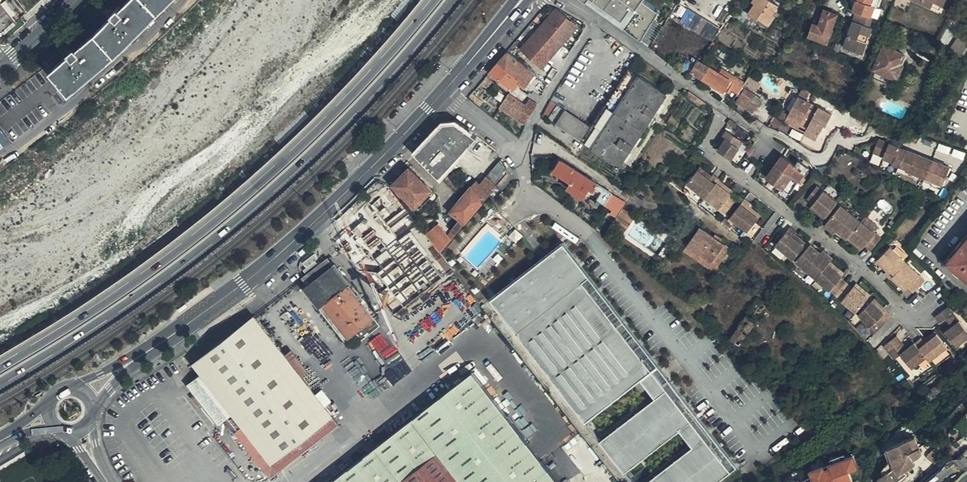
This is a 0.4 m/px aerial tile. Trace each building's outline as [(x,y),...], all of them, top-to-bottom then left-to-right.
[(114,53),(167,0),(130,0),(123,7),(121,5),(115,11),(117,14),(98,32),(78,48),(76,46),(71,51),(72,54),(51,69),(48,64),(0,100),(0,124),(8,135),(114,53)] [(7,0),(0,0),(0,34),(4,33),(21,19),(7,0)] [(31,10),(44,0),(23,0),(31,10)] [(610,0),(603,0),(616,8),(618,5),(610,0)] [(638,0),(633,0),(629,7),(638,12),(643,3),(638,0)] [(643,3),(668,17),(674,5),(664,0),(638,0),(643,3)] [(760,19),(770,0),(752,0),(751,2),(754,4),(748,14),(757,20),(759,18),(760,19)] [(769,25),(779,11),(776,10),(778,5),(771,0),(770,0),(760,19),(769,25)] [(871,17),(874,7),(877,8),(879,3),(876,3),(877,0),(857,0),(853,11),(856,12),(871,17)] [(921,2),(940,11),(943,5),(932,0),(922,0),(921,2)] [(578,27),(557,9),(521,51),(542,69),(578,27)] [(832,29),(837,15),(825,10),(819,26),(813,24),(809,36),(827,42),(829,36),(832,37),(834,30),(832,29)] [(721,30),(686,11),(680,24),(714,41),(721,30)] [(870,28),(873,17),(871,17),(856,12),(852,26),(843,50),(860,56),(864,44),(866,45),(872,29),(870,28)] [(760,19),(759,21),(768,27),(769,25),(760,19)] [(774,39),(779,31),(773,27),(768,35),(774,39)] [(966,48),(966,40),(959,35),(948,52),(959,59),(966,48)] [(876,70),(894,79),(897,80),(903,66),(900,64),(904,55),(884,46),(874,70),(876,70)] [(508,52),(499,62),(521,80),(527,85),(535,92),(542,96),(546,85),(508,52)] [(691,73),(702,80),(710,67),(693,57),(691,59),(693,60),(692,62),(694,63),(696,65),(691,73)] [(688,72),(694,63),(692,62),(688,60),(682,69),(688,72)] [(499,62),(489,73),(512,91),(518,83),(521,80),(499,62)] [(710,67),(702,80),(724,93),(728,86),(731,88),(734,82),(710,67)] [(591,128),(557,105),(548,119),(583,141),(620,166),(667,95),(629,70),(591,128)] [(891,86),(894,79),(876,70),(873,78),(891,86)] [(521,80),(518,83),(525,88),(527,85),(521,80)] [(727,94),(735,100),(738,95),(742,87),(743,87),(734,82),(731,88),(727,94)] [(742,87),(738,95),(741,97),(736,104),(752,114),(756,107),(751,103),(756,95),(742,87)] [(802,90),(798,96),(806,100),(809,94),(802,90)] [(866,105),(871,93),(864,90),(858,102),(866,105)] [(517,100),(509,94),(499,109),(507,115),(517,100)] [(507,115),(524,126),(527,121),(537,105),(520,94),(517,100),(507,115)] [(751,103),(756,107),(757,108),(762,100),(756,95),(751,103)] [(806,100),(798,96),(785,122),(795,127),(797,124),(801,126),(807,129),(805,134),(817,140),(823,127),(820,125),(822,122),(825,124),(827,125),(832,114),(806,100)] [(709,106),(698,98),(695,102),(707,109),(709,106)] [(551,101),(543,116),(548,119),(557,105),(551,101)] [(682,122),(674,115),(668,123),(676,129),(682,122)] [(415,154),(440,178),(477,138),(456,123),(443,124),(415,154)] [(726,131),(719,141),(723,144),(720,147),(718,151),(731,160),(743,142),(726,131)] [(924,178),(941,185),(942,185),(950,168),(878,139),(872,152),(883,156),(882,158),(892,162),(892,164),(905,169),(905,170),(924,178)] [(767,177),(790,194),(790,193),(796,184),(799,181),(784,170),(790,161),(780,155),(775,163),(777,164),(767,177)] [(452,231),(456,235),(508,173),(500,160),(480,185),(476,182),(461,200),(451,212),(461,220),(452,231)] [(609,199),(612,194),(561,161),(555,171),(572,182),(568,188),(583,198),(590,187),(601,194),(609,199)] [(807,167),(799,161),(796,166),(790,161),(784,170),(799,181),(802,184),(805,179),(803,178),(801,177),(804,172),(807,167)] [(432,190),(410,168),(393,185),(416,207),(432,190)] [(700,168),(698,170),(710,179),(712,177),(700,168)] [(687,184),(705,197),(716,183),(718,180),(719,179),(714,175),(712,177),(710,179),(698,170),(687,184)] [(939,190),(941,185),(924,178),(923,181),(931,184),(931,186),(939,190)] [(716,183),(731,194),(733,191),(718,180),(716,183)] [(716,183),(705,197),(726,214),(736,201),(729,196),(731,194),(716,183)] [(812,206),(826,217),(838,202),(817,186),(807,199),(813,204),(812,206)] [(416,207),(419,210),(435,193),(432,190),(416,207)] [(598,199),(605,204),(609,199),(601,194),(598,199)] [(605,204),(612,209),(619,198),(612,194),(609,199),(605,204)] [(745,199),(730,217),(748,232),(759,218),(747,209),(749,206),(751,204),(745,199)] [(836,231),(847,239),(849,237),(861,221),(841,205),(824,226),(834,234),(836,231)] [(747,209),(759,218),(761,216),(749,206),(747,209)] [(810,209),(824,220),(826,217),(812,206),(810,209)] [(623,208),(615,222),(627,229),(636,216),(623,208)] [(381,221),(370,210),(355,223),(366,235),(381,221)] [(849,237),(863,248),(864,246),(870,251),(882,238),(861,221),(849,237)] [(394,316),(453,270),(440,253),(424,233),(418,225),(405,237),(394,225),(392,227),(387,223),(361,249),(392,282),(378,295),(394,316)] [(424,233),(440,253),(452,240),(439,223),(424,233)] [(775,245),(793,259),(804,246),(792,236),(795,233),(797,231),(791,226),(775,245)] [(700,227),(687,245),(718,267),(731,248),(721,242),(713,236),(700,227)] [(792,236),(804,246),(807,244),(795,233),(792,236)] [(716,234),(713,236),(721,242),(723,239),(716,234)] [(849,237),(847,239),(861,251),(863,248),(849,237)] [(947,262),(966,279),(966,238),(947,262)] [(491,296),(635,481),(728,481),(736,477),(559,242),(491,296)] [(795,261),(816,278),(828,264),(830,261),(833,258),(823,250),(821,252),(810,244),(795,261)] [(718,267),(687,245),(684,251),(715,272),(718,267)] [(885,274),(890,280),(890,279),(893,276),(907,262),(891,246),(879,259),(889,269),(886,272),(885,274)] [(876,262),(886,272),(889,269),(879,259),(876,262)] [(319,308),(344,340),(374,318),(328,260),(304,278),(324,304),(319,308)] [(844,273),(830,261),(828,264),(842,275),(844,273)] [(926,281),(907,262),(893,276),(906,289),(908,287),(913,293),(926,281)] [(816,278),(836,295),(846,283),(840,277),(842,275),(828,264),(816,278)] [(893,276),(890,279),(903,291),(906,289),(893,276)] [(304,288),(300,283),(294,288),(298,293),(304,288)] [(836,295),(856,312),(868,298),(854,286),(853,288),(846,283),(836,295)] [(854,286),(868,298),(870,295),(856,283),(854,286)] [(693,300),(704,307),(709,301),(698,293),(693,300)] [(482,319),(487,316),(471,295),(466,299),(482,319)] [(875,298),(872,301),(885,313),(887,310),(875,298)] [(746,316),(755,322),(766,306),(756,300),(746,316)] [(874,323),(880,329),(893,316),(887,310),(885,313),(872,301),(858,315),(870,327),(874,323)] [(953,314),(948,307),(935,317),(941,323),(946,319),(953,314)] [(959,321),(953,314),(946,319),(951,327),(959,321)] [(196,394),(204,405),(219,424),(225,420),(235,433),(243,426),(271,463),(332,415),(255,316),(194,363),(202,373),(188,384),(196,394)] [(730,339),(739,346),(755,322),(746,316),(730,339)] [(374,318),(344,340),(351,348),(379,325),(374,318)] [(959,321),(951,327),(944,332),(956,348),(966,340),(966,331),(959,321)] [(870,327),(876,333),(880,329),(874,323),(870,327)] [(925,343),(937,334),(935,332),(923,340),(925,343)] [(927,359),(930,362),(948,348),(937,334),(925,343),(919,349),(927,359)] [(895,348),(902,342),(897,336),(884,346),(888,353),(895,348)] [(921,338),(915,343),(919,349),(925,343),(923,340),(921,338)] [(915,343),(912,340),(905,346),(907,349),(915,343)] [(907,349),(905,346),(902,342),(895,348),(900,354),(907,349)] [(912,370),(927,359),(919,349),(915,343),(907,349),(900,354),(912,370)] [(330,481),(557,481),(473,372),(330,481)] [(199,408),(204,405),(196,394),(191,397),(199,408)] [(243,426),(235,433),(270,479),(340,425),(332,415),(271,463),(243,426)] [(916,436),(910,439),(915,451),(921,448),(916,436)] [(915,451),(910,439),(889,448),(892,457),(892,462),(896,472),(900,476),(915,464),(914,461),(920,455),(921,450),(921,448),(915,451)] [(943,453),(937,450),(929,457),(936,466),(941,465),(943,453)] [(851,470),(859,467),(855,453),(826,462),(826,463),(809,469),(813,480),(806,481),(855,481),(851,470)]
